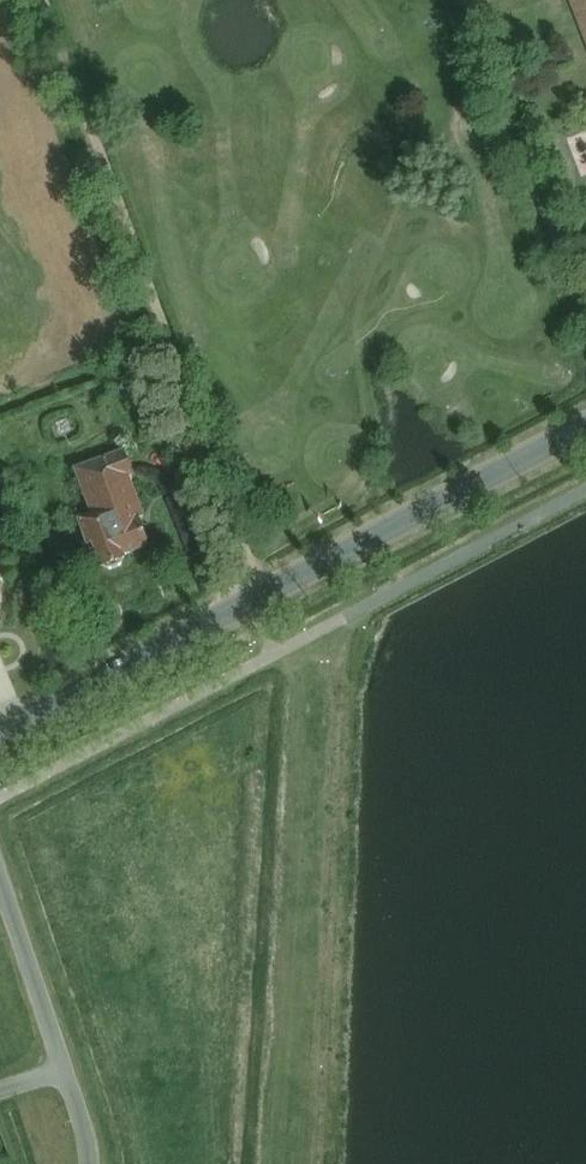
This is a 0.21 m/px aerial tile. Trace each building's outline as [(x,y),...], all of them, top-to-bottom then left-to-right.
[(585,28),(585,0),(575,0),(585,28)] [(126,553),(149,545),(139,517),(145,514),(130,475),(134,473),(125,449),(75,467),(94,517),(81,523),(89,544),(92,543),(96,555),(100,565),(111,569),(123,565),(126,555),(126,553)] [(89,544),(83,546),(87,559),(96,555),(92,543),(89,544)]
